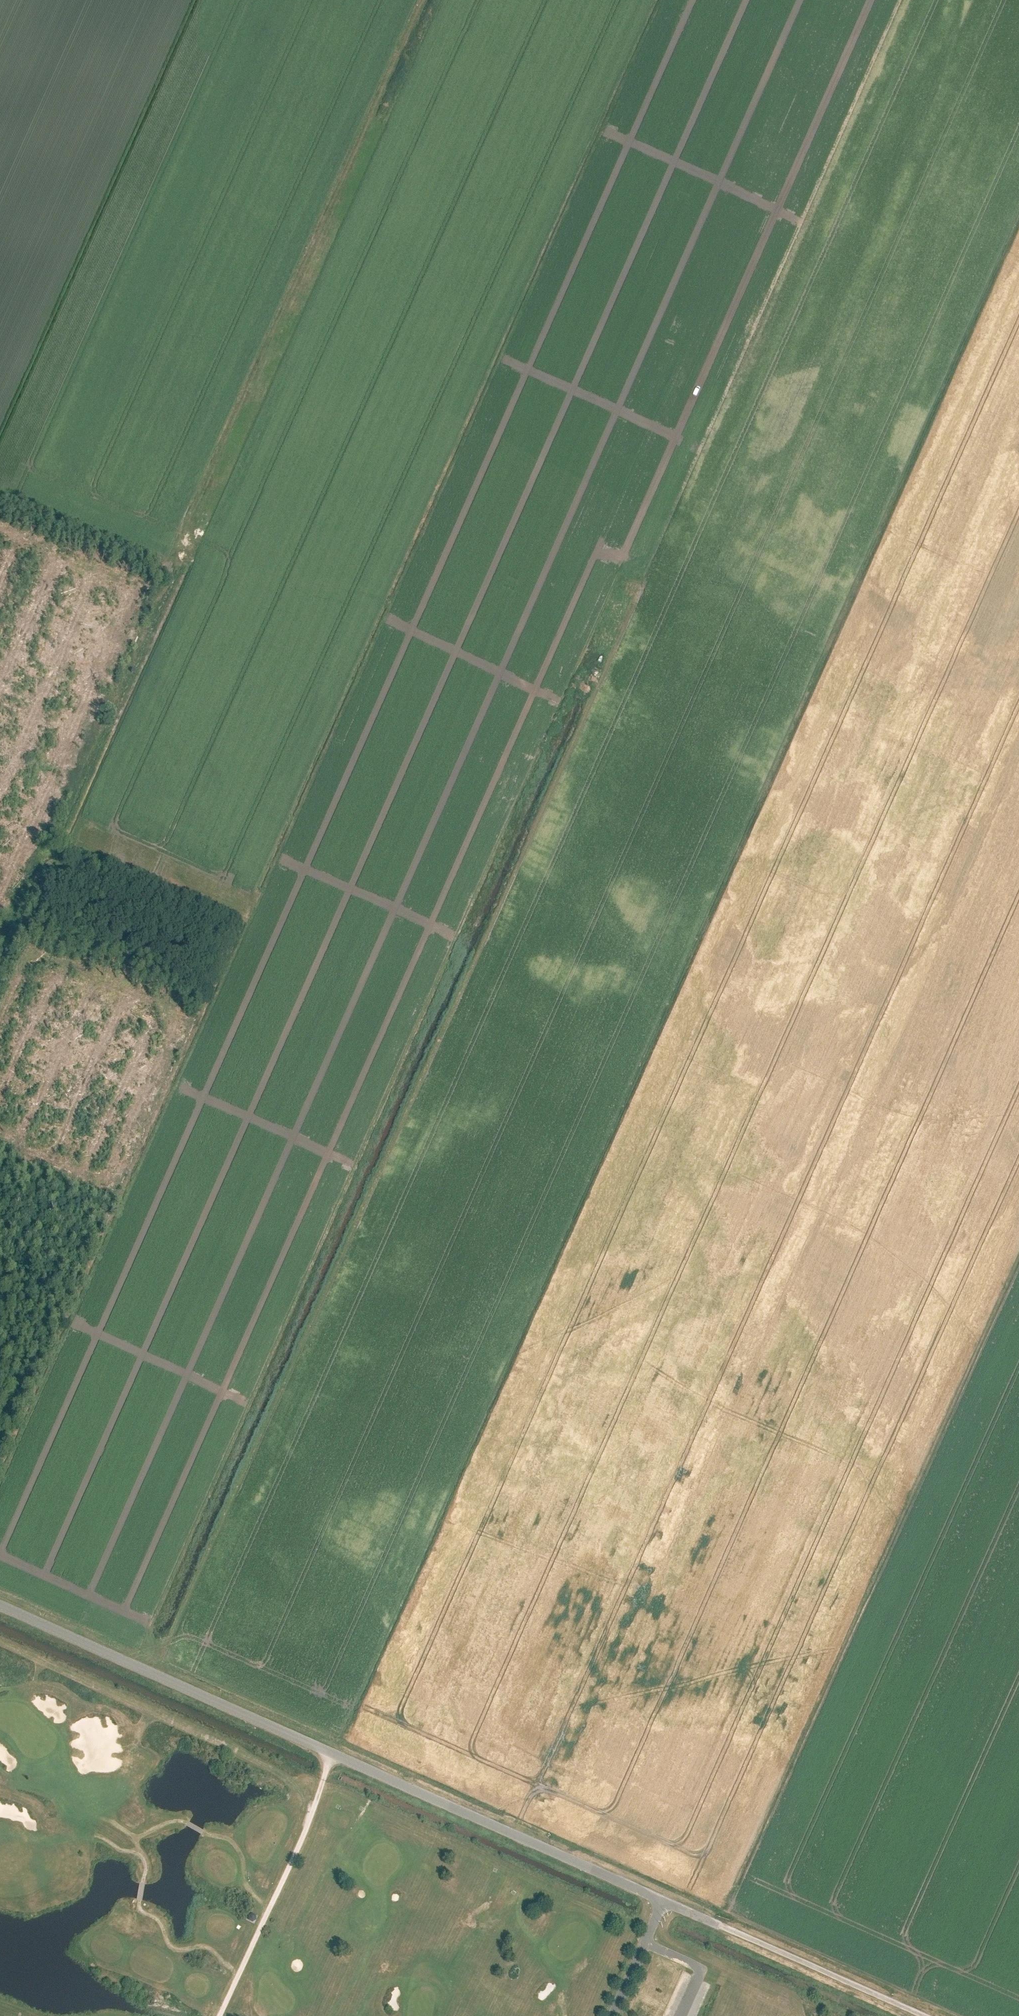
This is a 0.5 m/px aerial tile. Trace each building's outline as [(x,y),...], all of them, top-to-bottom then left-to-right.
[(294,1953),(285,1959),(291,1969),(300,1963),(294,1953)]
